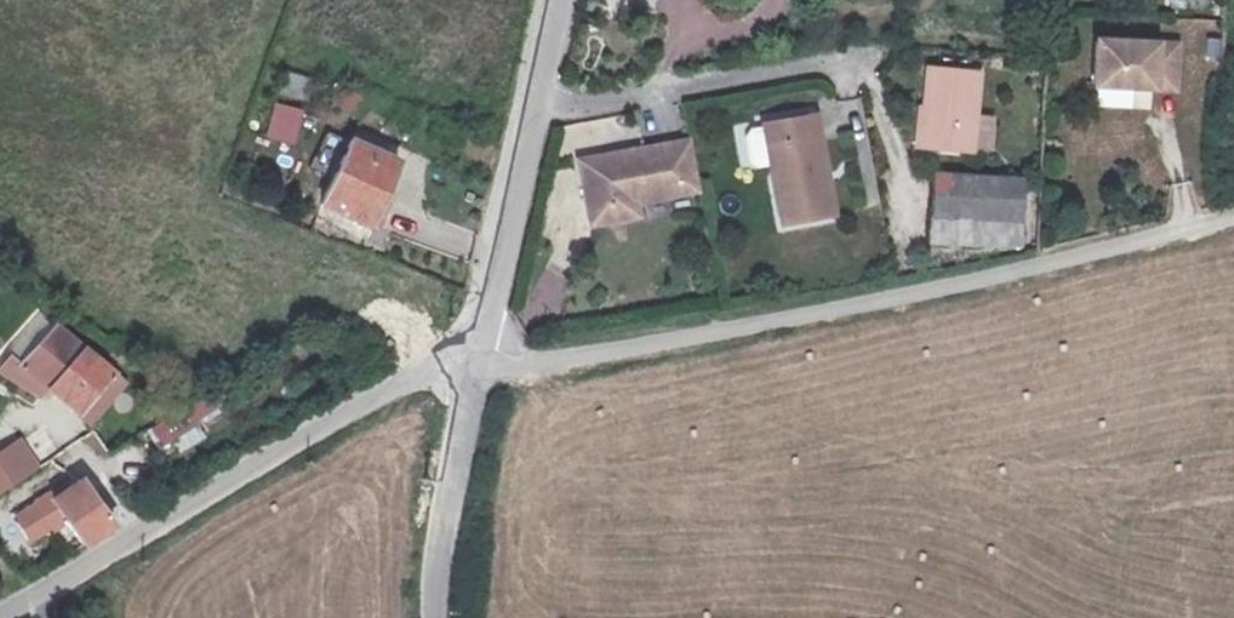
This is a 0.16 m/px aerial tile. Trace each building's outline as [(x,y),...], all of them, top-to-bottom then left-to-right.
[(1179,39),(1085,35),(1084,90),(1177,91),(1179,39)] [(959,41),(903,37),(896,116),(954,120),(959,41)] [(305,101),(310,79),(287,73),(282,95),(305,101)] [(330,108),(360,113),(364,95),(333,89),(330,108)] [(265,139),(296,145),(303,109),(272,103),(265,139)] [(749,114),(758,159),(769,222),(819,214),(799,106),(749,114)] [(738,163),(758,159),(749,114),(730,117),(738,163)] [(296,199),(360,222),(370,191),(354,185),(368,147),(323,130),(296,199)] [(678,184),(670,137),(558,160),(569,224),(616,215),(613,196),(678,184)] [(992,201),(994,176),(996,153),(912,147),(907,224),(990,228),(992,201)] [(45,413),(62,397),(71,407),(95,388),(27,324),(0,353),(0,368),(45,413)] [(197,419),(210,414),(205,402),(150,425),(162,454),(204,436),(197,419)] [(19,436),(0,449),(0,493),(43,466),(19,436)] [(61,542),(93,523),(57,476),(27,501),(61,542)]
